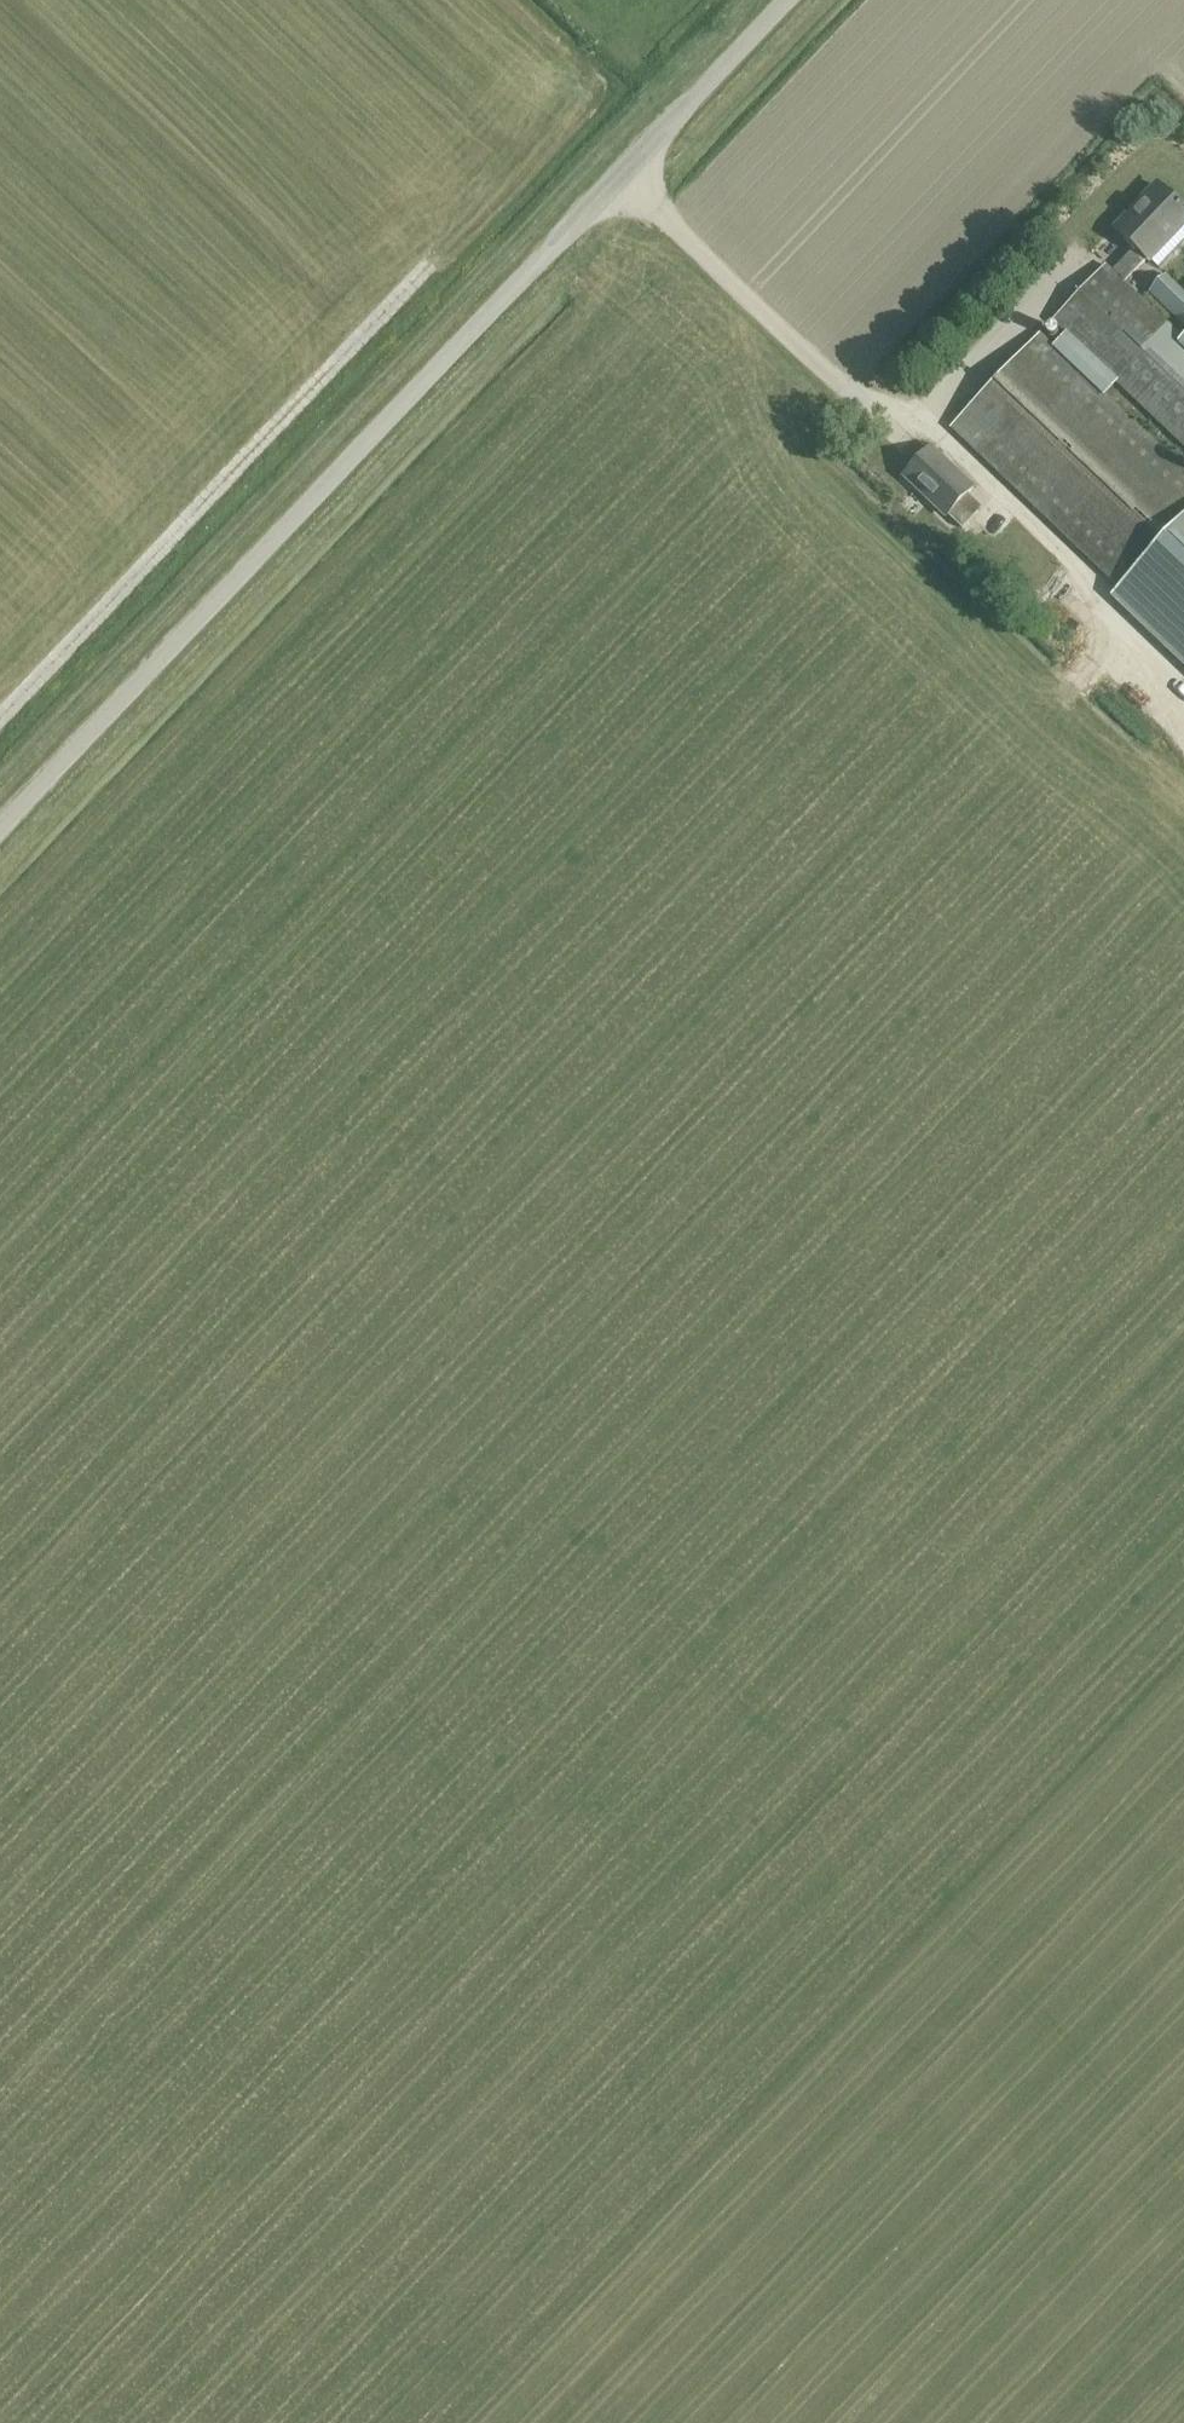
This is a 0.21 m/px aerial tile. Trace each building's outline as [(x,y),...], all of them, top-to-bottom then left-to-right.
[(951,428),(1120,589),(1112,597),(1112,598),(1116,594),(1183,659),(1183,337),(1182,339),(1124,283),(1147,259),(1149,261),(1159,249),(1158,248),(1183,221),(1183,222),(1183,211),(1158,186),(1116,230),(1135,248),(1113,272),(1105,265),(1052,321),(1068,335),(1055,349),(1040,334),(951,428)] [(929,451),(904,477),(946,517),(947,516),(962,530),(982,508),(968,494),(973,489),(947,464),(943,469),(939,465),(942,463),(929,451)]
